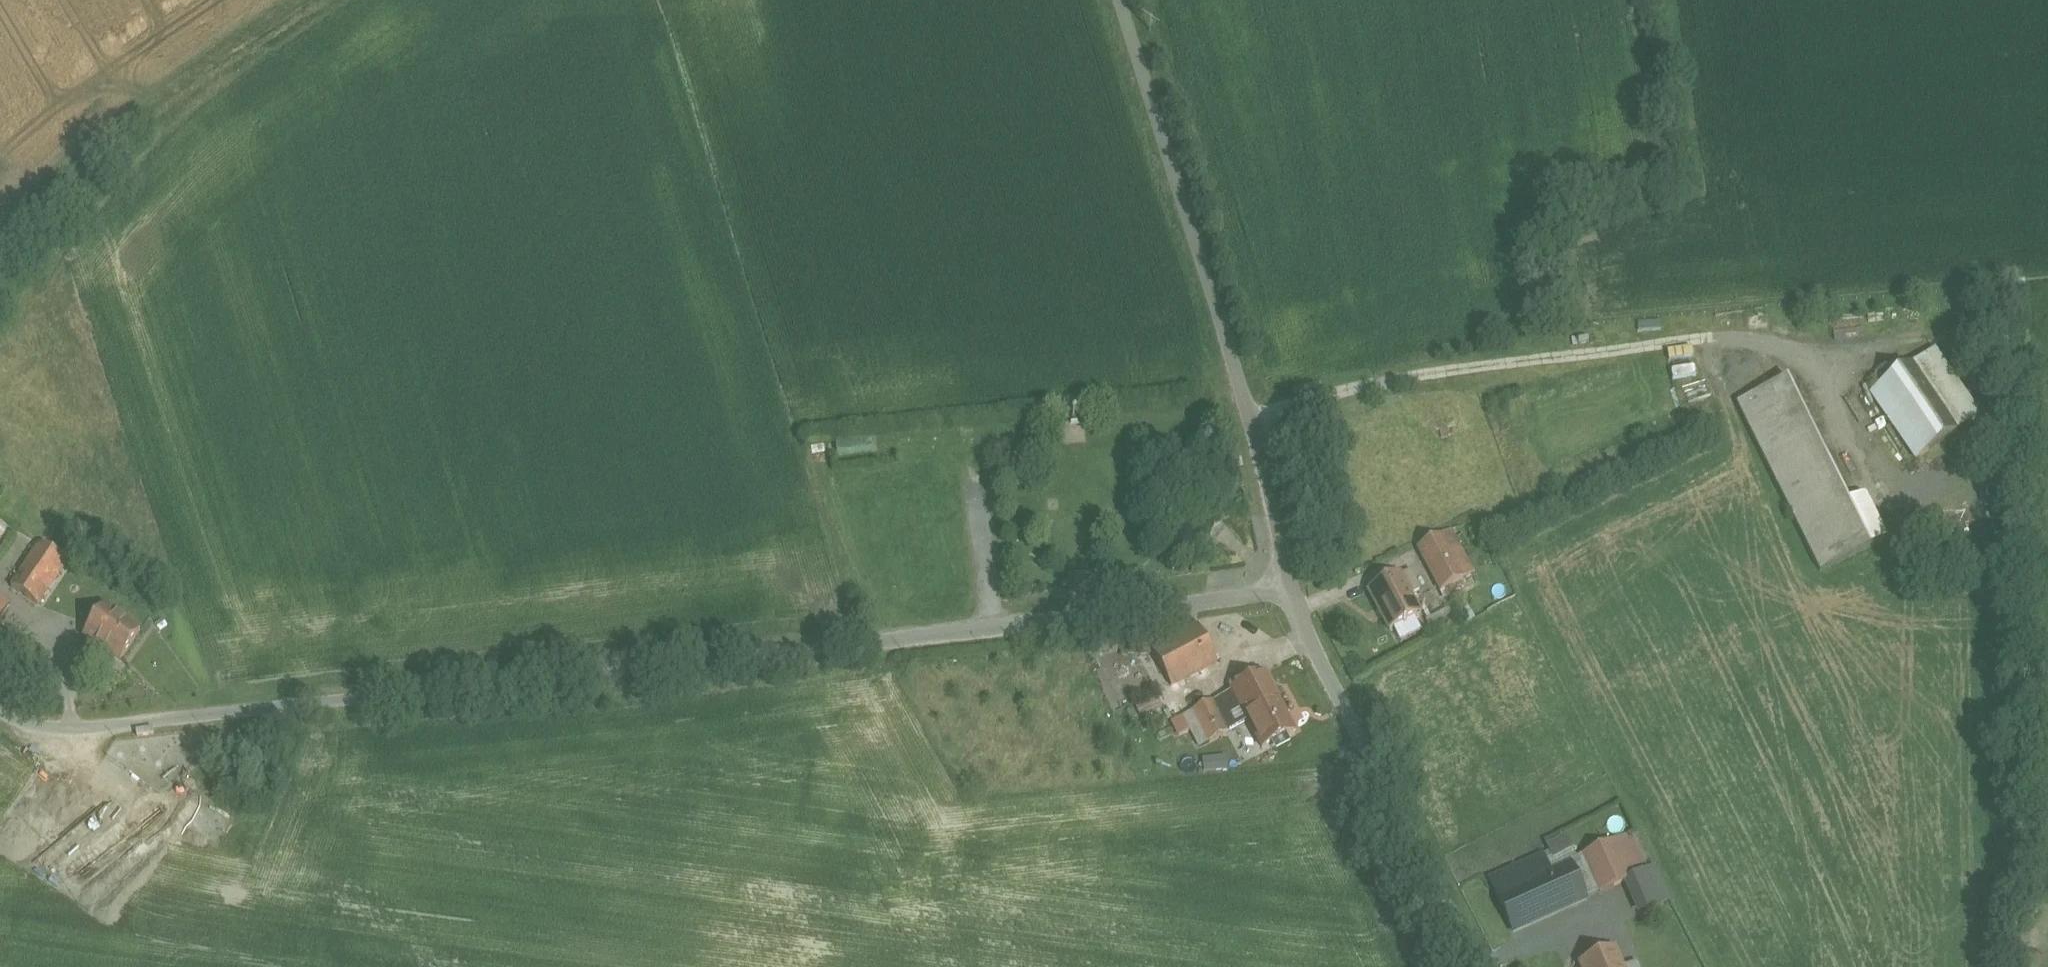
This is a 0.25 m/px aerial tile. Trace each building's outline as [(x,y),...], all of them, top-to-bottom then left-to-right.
[(1912,364),(1871,393),(1916,459),(1957,431),(1912,364)] [(1798,374),(1737,404),(1820,572),(1882,541),(1798,374)] [(1451,531),(1440,536),(1447,550),(1463,580),(1474,574),(1451,531)] [(1440,536),(1418,548),(1425,561),(1447,550),(1440,536)] [(40,544),(11,588),(38,605),(67,562),(40,544)] [(1447,550),(1425,561),(1441,591),(1463,580),(1447,550)] [(1420,615),(1399,575),(1369,591),(1389,631),(1420,615)] [(0,604),(0,623),(9,610),(0,604)] [(140,632),(104,607),(84,637),(121,661),(140,632)] [(1198,627),(1152,651),(1171,687),(1217,663),(1198,627)] [(1153,635),(1109,639),(1110,652),(1154,648),(1153,635)] [(1294,732),(1264,674),(1232,691),(1236,698),(1248,721),(1262,749),(1294,732)] [(1236,698),(1214,709),(1227,732),(1248,721),(1236,698)] [(1210,702),(1171,722),(1179,737),(1191,730),(1200,748),(1227,734),(1214,709),(1210,702)] [(1566,837),(1547,847),(1553,859),(1573,849),(1566,837)] [(1625,837),(1584,855),(1584,857),(1600,893),(1642,874),(1625,837)] [(1543,856),(1489,881),(1497,897),(1551,872),(1543,856)] [(1600,893),(1584,857),(1570,864),(1586,899),(1600,893)] [(1551,872),(1497,897),(1513,932),(1586,899),(1570,864),(1551,872)] [(1656,873),(1640,880),(1645,889),(1650,887),(1661,882),(1656,873)] [(1661,882),(1650,887),(1656,898),(1666,892),(1661,882)] [(1614,949),(1579,964),(1580,966),(1622,966),(1614,949)]
